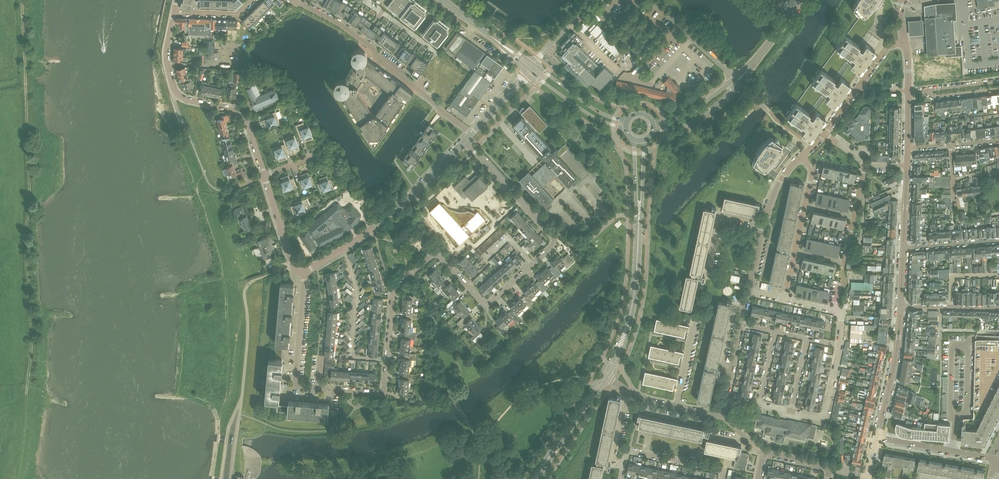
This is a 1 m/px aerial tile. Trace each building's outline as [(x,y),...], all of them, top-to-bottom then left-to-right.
[(180,7),(193,8),(194,3),(198,3),(198,0),(182,0),(180,7)] [(235,9),(243,2),(241,0),(233,0),(235,9)] [(326,6),(331,9),(336,0),(329,0),(326,6)] [(331,9),(336,12),(342,1),(341,1),(339,0),(336,0),(331,9)] [(393,11),(392,13),(395,15),(396,14),(415,28),(426,13),(425,12),(426,11),(422,7),(423,6),(419,3),(418,5),(412,0),(392,0),(387,6),(393,11)] [(852,8),(861,14),(863,16),(866,13),(868,11),(870,9),(873,6),(874,4),(878,7),(880,5),(882,2),(879,0),(856,0),(854,3),(852,8)] [(979,8),(995,5),(994,1),(998,0),(978,0),(979,8)] [(270,7),(264,1),(261,4),(260,4),(266,11),(270,7)] [(348,4),(342,1),(336,12),(341,14),(348,4)] [(791,7),(783,1),(782,2),(781,1),(781,2),(779,1),(777,4),(780,6),(787,12),(791,7)] [(925,6),(928,55),(945,54),(945,57),(962,55),(962,45),(956,46),(954,20),(957,20),(956,2),(936,3),(925,6)] [(266,11),(260,4),(259,5),(256,9),(261,15),(266,11)] [(353,8),(348,4),(341,14),(346,18),(353,8)] [(353,9),(353,8),(346,18),(351,22),(358,12),(353,9)] [(261,15),(256,9),(252,12),(251,13),(257,19),(261,15)] [(362,16),(358,12),(351,22),(356,25),(363,16),(363,15),(362,16)] [(251,13),(247,17),(253,23),(257,19),(251,13),(250,13),(251,13)] [(578,28),(583,32),(595,20),(590,15),(578,28)] [(367,19),(363,16),(356,25),(360,28),(367,19)] [(253,23),(247,17),(243,21),(248,27),(253,23)] [(185,31),(189,31),(190,18),(176,18),(176,22),(179,22),(179,24),(180,24),(180,28),(185,28),(185,31)] [(190,18),(189,31),(189,34),(205,35),(206,19),(190,18)] [(366,33),(370,27),(369,26),(372,22),(367,19),(360,28),(365,32),(366,33)] [(434,19),(422,34),(437,46),(449,31),(447,30),(449,29),(444,25),(445,24),(442,21),(441,22),(437,19),(435,21),(434,19)] [(917,19),(908,20),(909,35),(918,34),(924,34),(923,19),(917,19)] [(227,20),(227,28),(228,28),(227,40),(236,40),(237,28),(237,20),(227,20)] [(616,56),(623,48),(597,24),(596,25),(594,23),(589,29),(591,31),(590,32),(616,56)] [(370,27),(366,33),(367,33),(373,38),(380,28),(375,25),(372,29),(371,28),(370,27)] [(384,31),(380,28),(373,38),(377,41),(384,31)] [(384,31),(377,41),(382,44),(389,35),(384,32),(384,31)] [(457,32),(446,48),(475,70),(476,69),(487,54),(457,32)] [(592,80),(594,83),(600,88),(613,74),(605,66),(602,68),(581,48),(583,45),(580,43),(583,40),(574,32),(561,46),(564,49),(562,51),(560,53),(560,55),(567,62),(564,64),(586,85),(592,80)] [(393,39),(389,35),(382,44),(387,48),(393,39)] [(845,35),(836,47),(839,50),(838,50),(838,51),(838,52),(839,52),(839,53),(840,53),(840,54),(841,54),(842,53),(843,53),(849,58),(851,56),(854,58),(850,64),(859,71),(867,60),(874,50),(865,43),(861,49),(858,46),(859,45),(845,35)] [(398,42),(393,39),(387,48),(392,52),(399,42),(398,42)] [(205,54),(205,60),(211,60),(212,55),(213,41),(205,40),(205,54)] [(403,45),(399,42),(392,52),(396,54),(396,55),(403,45)] [(403,45),(396,55),(401,58),(408,49),(403,46),(403,45)] [(334,91),(335,93),(337,95),(338,96),(374,147),(414,92),(391,75),(378,66),(368,58),(367,56),(367,54),(366,52),(364,51),(362,50),(361,49),(359,49),(357,49),(355,50),(353,52),(352,53),(351,55),(351,57),(351,59),(352,61),(353,63),(351,67),(349,72),(346,76),(344,80),(342,80),(340,80),(338,81),(336,82),(335,84),(334,86),(334,88),(334,90),(334,91)] [(412,52),(408,49),(401,58),(406,62),(413,52),(412,52)] [(417,55),(413,52),(406,62),(410,65),(417,55)] [(487,54),(476,69),(492,81),(503,65),(487,54)] [(417,55),(410,65),(415,68),(421,59),(417,56),(417,55)] [(422,59),(421,59),(415,68),(413,71),(413,76),(417,78),(428,63),(422,59)] [(177,69),(178,75),(187,73),(185,67),(177,69)] [(473,73),(450,104),(467,115),(492,81),(476,69),(475,70),(473,73)] [(820,69),(811,81),(814,84),(813,84),(813,85),(813,86),(814,86),(814,87),(815,87),(816,87),(817,87),(818,87),(825,91),(826,90),(829,92),(825,98),(834,105),(842,93),(849,83),(840,77),(836,83),(833,80),(834,79),(820,69)] [(187,73),(178,75),(180,81),(182,80),(190,78),(188,78),(187,73)] [(668,86),(666,92),(617,81),(616,81),(616,82),(617,82),(615,88),(674,101),(676,95),(674,94),(675,93),(680,87),(668,77),(663,82),(668,86)] [(190,78),(182,80),(185,89),(193,87),(190,78)] [(202,81),(202,82),(200,88),(202,89),(201,93),(206,94),(209,83),(209,84),(209,83),(202,81)] [(247,86),(248,89),(247,89),(251,99),(255,109),(274,101),(276,101),(278,98),(278,96),(276,91),(274,90),(271,90),(270,91),(261,95),(255,83),(253,82),(247,86)] [(206,94),(213,96),(216,85),(209,84),(209,83),(206,94)] [(235,98),(236,95),(234,95),(235,88),(233,88),(234,85),(230,84),(230,87),(229,87),(227,96),(235,98)] [(216,85),(213,96),(221,97),(223,88),(218,87),(219,86),(216,85)] [(284,97),(291,96),(290,89),(283,91),(284,97)] [(796,103),(787,115),(790,118),(789,119),(789,120),(790,120),(790,121),(791,121),(791,122),(792,122),(793,122),(793,121),(794,121),(801,126),(802,124),(805,126),(801,132),(810,139),(817,128),(825,118),(816,111),(812,117),(809,114),(810,113),(796,103)] [(524,115),(523,116),(522,115),(512,125),(543,159),(544,158),(547,161),(532,174),(529,171),(519,180),(544,207),(547,210),(552,206),(549,203),(554,199),(543,186),(557,173),(568,185),(572,182),(573,183),(576,181),(575,179),(578,176),(556,152),(558,150),(555,147),(553,149),(537,132),(539,131),(546,124),(530,106),(529,105),(526,108),(525,107),(524,106),(521,109),(522,110),(523,110),(521,112),(524,115)] [(871,106),(864,106),(859,114),(856,118),(855,118),(853,122),(852,124),(851,123),(849,127),(850,127),(848,129),(845,133),(849,135),(851,133),(856,137),(856,138),(856,140),(857,140),(859,140),(862,140),(862,139),(865,139),(869,140),(870,135),(869,135),(869,133),(870,133),(870,124),(869,124),(870,119),(871,106)] [(280,124),(275,111),(268,114),(269,117),(263,120),(266,127),(273,125),(274,126),(280,124)] [(218,120),(219,127),(227,125),(226,122),(229,121),(228,117),(231,116),(230,114),(228,115),(228,114),(221,116),(222,119),(218,120)] [(313,138),(308,125),(304,126),(303,122),(296,125),(300,136),(303,135),(305,141),(313,138)] [(227,125),(219,127),(221,134),(225,133),(225,136),(229,135),(228,132),(227,125)] [(435,129),(430,125),(426,130),(435,137),(438,133),(434,130),(435,129)] [(435,137),(426,130),(423,135),(432,142),(435,137)] [(225,138),(222,139),(220,139),(221,142),(223,142),(224,146),(232,144),(230,137),(229,135),(225,136),(224,136),(225,138)] [(283,139),(285,144),(285,143),(286,147),(286,146),(289,145),(292,152),(299,149),(296,141),(299,140),(297,135),(294,136),(294,135),(283,139)] [(432,142),(423,135),(420,139),(429,146),(432,142)] [(754,159),(753,162),(752,162),(752,163),(752,164),(752,165),(753,166),(753,167),(753,168),(754,168),(754,169),(755,169),(756,170),(757,170),(757,171),(758,171),(759,171),(760,171),(761,171),(762,170),(763,170),(763,169),(764,169),(765,168),(766,167),(769,165),(771,163),(775,166),(777,164),(778,161),(774,158),(775,157),(776,156),(777,154),(778,153),(779,151),(779,150),(780,149),(781,147),(781,146),(782,144),(771,136),(769,138),(766,140),(764,143),(762,145),(760,147),(758,150),(756,153),(755,156),(754,159)] [(429,146),(420,139),(416,143),(426,150),(429,146)] [(285,143),(285,144),(272,148),(275,154),(277,154),(279,161),(287,158),(284,152),(288,151),(286,146),(286,147),(285,143)] [(426,150),(416,143),(413,148),(423,155),(426,150)] [(792,153),(798,146),(794,143),(788,150),(792,153)] [(232,144),(224,146),(226,153),(233,151),(232,144)] [(423,155),(413,148),(410,152),(420,159),(423,155)] [(978,149),(979,156),(980,160),(983,160),(983,163),(987,162),(986,157),(985,157),(985,155),(984,155),(983,148),(978,149)] [(233,151),(226,153),(227,161),(228,160),(229,163),(236,161),(233,151)] [(944,151),(934,152),(935,161),(938,161),(938,162),(942,162),(942,158),(944,158),(944,151)] [(420,159),(410,152),(407,156),(417,164),(420,159)] [(962,166),(961,154),(956,154),(956,160),(953,160),(954,166),(962,166)] [(417,164),(407,156),(404,161),(410,165),(409,166),(408,167),(409,169),(409,170),(411,170),(412,170),(413,169),(416,165),(417,164)] [(230,166),(223,169),(225,175),(225,176),(226,176),(228,181),(232,179),(231,177),(234,175),(235,177),(240,174),(242,178),(247,176),(245,170),(243,171),(241,169),(236,171),(233,165),(232,162),(236,162),(236,161),(229,163),(230,166)] [(315,185),(312,178),(310,179),(308,172),(300,175),(303,181),(299,182),(302,189),(315,185)] [(472,200),(488,185),(477,173),(470,180),(466,176),(454,187),(460,194),(464,191),(472,200)] [(282,185),(284,192),(297,187),(294,180),(291,181),(288,175),(281,177),(283,185),(282,185)] [(329,183),(327,175),(319,178),(322,184),(318,186),(321,193),(334,188),(331,182),(329,183)] [(872,176),(870,176),(870,186),(878,187),(878,181),(881,181),(881,176),(873,175),(872,175),(872,176)] [(929,175),(929,181),(929,187),(950,188),(951,176),(941,176),(935,176),(931,175),(929,175)] [(888,179),(883,182),(884,185),(889,182),(893,188),(896,186),(895,184),(898,182),(894,176),(888,179)] [(777,250),(772,274),(770,283),(780,285),(787,252),(788,252),(789,251),(789,249),(788,249),(802,185),(803,185),(803,183),(804,183),(799,182),(799,184),(792,183),(778,247),(780,247),(779,249),(779,250),(777,250)] [(877,214),(886,210),(884,207),(888,205),(888,204),(898,204),(898,200),(890,201),(890,200),(889,195),(871,203),(877,214)] [(724,197),(723,203),(722,207),(754,214),(755,209),(758,209),(759,206),(759,203),(756,203),(755,204),(724,197)] [(291,206),(294,214),(300,211),(301,215),(309,212),(307,208),(305,209),(304,206),(310,203),(307,198),(297,202),(298,203),(291,206)] [(439,201),(429,210),(460,243),(486,220),(478,211),(475,213),(468,210),(464,211),(458,211),(449,209),(444,204),(442,204),(439,201)] [(361,217),(361,214),(353,204),(351,204),(346,208),(343,208),(340,203),(336,203),(325,212),(323,213),(308,226),(307,229),(309,231),(307,232),(305,232),(301,234),(301,237),(303,241),(306,246),(309,250),(313,251),(316,248),(317,246),(318,245),(318,246),(322,246),(346,233),(348,231),(351,228),(355,226),(361,217)] [(249,221),(252,220),(250,217),(248,218),(243,206),(235,210),(236,214),(238,213),(240,218),(245,229),(252,226),(249,221)] [(687,274),(682,299),(680,307),(690,309),(697,277),(700,278),(700,276),(714,210),(716,210),(716,208),(712,207),(711,209),(705,208),(690,275),(687,274)] [(511,218),(515,222),(522,216),(517,212),(511,218)] [(522,216),(515,222),(519,227),(526,221),(522,216)] [(526,221),(519,227),(524,232),(530,226),(526,221)] [(263,231),(270,228),(267,222),(260,225),(263,231)] [(530,226),(524,232),(528,236),(534,230),(530,226)] [(897,227),(889,227),(888,235),(896,236),(897,227)] [(534,230),(528,236),(532,241),(539,235),(534,230)] [(531,246),(534,243),(536,246),(543,240),(539,235),(532,241),(529,244),(531,246)] [(259,241),(261,247),(253,249),(254,251),(256,254),(257,255),(258,256),(259,256),(260,257),(262,257),(263,258),(264,258),(264,259),(276,254),(270,237),(259,241)] [(509,243),(503,249),(507,253),(509,251),(507,249),(511,245),(509,243)] [(529,244),(525,247),(523,249),(528,254),(533,249),(531,246),(529,244)] [(372,246),(363,249),(361,249),(363,256),(365,255),(374,253),(372,246)] [(513,256),(511,258),(517,264),(522,260),(516,254),(517,253),(515,250),(511,254),(513,256)] [(355,263),(357,257),(355,256),(353,252),(348,254),(349,256),(351,261),(352,261),(352,262),(355,263)] [(374,253),(365,255),(367,261),(375,259),(374,253)] [(557,256),(550,261),(553,265),(551,267),(559,275),(561,273),(557,268),(563,263),(567,267),(575,260),(568,253),(561,260),(557,256)] [(458,262),(463,267),(469,261),(465,256),(458,262)] [(511,258),(507,262),(513,269),(517,264),(511,258)] [(375,259),(367,261),(369,267),(377,265),(375,259)] [(469,261),(463,267),(467,272),(474,266),(469,261)] [(507,262),(502,267),(508,273),(513,269),(507,262)] [(377,265),(369,267),(370,273),(379,271),(377,265)] [(474,266),(467,272),(471,276),(478,270),(474,266)] [(547,266),(542,271),(548,278),(554,273),(557,277),(559,275),(551,267),(549,269),(547,266)] [(340,270),(348,276),(350,273),(345,269),(342,267),(340,270)] [(502,267),(497,271),(503,277),(508,273),(502,267)] [(425,279),(428,276),(433,281),(440,274),(435,269),(432,272),(430,270),(423,277),(425,279)] [(379,271),(370,273),(372,279),(381,277),(379,271)] [(497,271),(492,275),(499,282),(503,277),(497,271)] [(536,275),(536,276),(540,279),(537,281),(545,290),(548,288),(543,283),(548,278),(542,271),(540,273),(539,272),(536,275)] [(874,280),(874,274),(874,273),(865,273),(865,281),(864,281),(864,282),(852,281),(852,283),(852,289),(873,290),(874,280)] [(433,281),(431,283),(436,288),(434,289),(436,291),(445,284),(443,281),(446,278),(443,275),(442,276),(440,274),(433,281)] [(492,275),(488,280),(494,286),(499,282),(492,275)] [(381,277),(372,279),(374,286),(383,283),(381,277)] [(488,280),(483,284),(489,290),(494,286),(488,280)] [(533,281),(528,286),(536,295),(541,290),(543,292),(545,290),(537,281),(535,284),(533,281)] [(295,283),(280,282),(278,302),(293,303),(294,292),(296,292),(297,288),(294,287),(295,283)] [(383,283),(374,286),(376,292),(374,292),(375,295),(381,296),(382,290),(385,289),(383,283)] [(445,284),(436,291),(438,294),(441,292),(445,297),(448,294),(455,288),(450,283),(447,286),(445,284)] [(489,290),(483,284),(478,288),(485,295),(489,290)] [(337,285),(328,287),(329,293),(337,292),(337,288),(340,288),(339,285),(337,285)] [(522,290),(523,291),(526,294),(524,296),(531,305),(534,303),(531,299),(536,295),(528,286),(526,288),(525,287),(522,290)] [(455,288),(448,294),(452,300),(446,305),(448,308),(455,301),(453,299),(461,292),(458,289),(457,290),(455,288)] [(939,293),(939,303),(948,303),(949,294),(946,294),(946,290),(942,290),(942,294),(939,293)] [(930,293),(930,303),(939,303),(939,293),(930,293)] [(348,294),(346,296),(345,298),(349,302),(351,300),(351,301),(353,298),(348,294)] [(516,299),(514,301),(522,310),(522,309),(527,305),(529,307),(531,305),(524,296),(521,298),(518,295),(515,298),(516,299)] [(403,298),(402,305),(412,306),(412,299),(417,299),(417,296),(408,296),(407,298),(403,298)] [(455,301),(448,308),(450,310),(452,308),(457,313),(459,312),(466,305),(461,300),(458,303),(455,301)] [(707,368),(705,368),(698,401),(708,403),(715,371),(716,371),(717,369),(717,367),(716,367),(729,303),(731,303),(731,301),(727,300),(726,302),(722,301),(719,301),(706,365),(708,366),(707,368)] [(518,315),(523,310),(522,309),(522,310),(514,301),(512,303),(511,302),(508,305),(512,309),(510,311),(519,321),(520,322),(522,321),(522,320),(522,319),(518,315)] [(293,303),(278,302),(277,322),(291,324),(292,312),(295,312),(295,308),(293,308),(293,303)] [(406,315),(417,316),(417,313),(414,313),(414,306),(412,306),(402,305),(402,308),(400,308),(400,312),(406,312),(406,315)] [(466,305),(459,312),(463,317),(464,316),(471,310),(472,309),(469,306),(468,307),(466,305)] [(756,310),(756,307),(752,306),(751,314),(759,316),(760,312),(758,312),(758,311),(756,310)] [(765,308),(756,307),(756,310),(758,311),(758,312),(760,312),(759,316),(763,317),(765,308)] [(765,308),(763,317),(766,318),(766,320),(768,320),(769,318),(771,319),(772,315),(770,314),(770,313),(768,313),(769,309),(765,308)] [(777,311),(769,309),(768,313),(770,313),(770,314),(772,315),(771,319),(775,319),(777,311)] [(502,314),(500,315),(507,323),(508,324),(514,319),(516,322),(515,322),(517,325),(520,322),(519,321),(510,311),(508,313),(505,310),(502,313),(502,314)] [(944,310),(943,315),(948,315),(948,320),(950,320),(950,319),(952,319),(952,317),(952,315),(952,310),(944,310)] [(962,310),(961,315),(962,315),(962,319),(968,319),(968,316),(970,316),(971,311),(962,310)] [(777,311),(775,319),(783,321),(784,317),(782,317),(782,316),(780,315),(781,312),(777,311)] [(789,314),(781,312),(780,315),(782,316),(782,317),(784,317),(783,321),(787,322),(789,314)] [(789,314),(787,322),(795,324),(796,320),(794,320),(794,319),(792,318),(793,314),(789,314)] [(801,316),(793,314),(792,318),(794,319),(794,320),(796,320),(795,324),(799,325),(801,316)] [(401,322),(401,325),(411,326),(411,319),(416,319),(417,316),(406,315),(406,318),(400,318),(400,322),(401,322)] [(500,315),(495,320),(498,324),(496,326),(503,333),(505,331),(502,327),(507,323),(500,315)] [(799,325),(798,327),(805,328),(805,326),(807,326),(808,323),(806,322),(806,321),(804,321),(805,317),(801,316),(799,325)] [(878,316),(875,316),(874,324),(882,325),(888,325),(891,325),(891,317),(882,316),(878,316)] [(465,320),(459,325),(461,327),(465,324),(470,329),(477,323),(472,317),(469,321),(467,322),(465,320)] [(813,319),(805,317),(804,321),(806,321),(806,322),(808,323),(807,326),(811,327),(813,319)] [(813,319),(811,327),(819,329),(820,325),(818,325),(818,324),(816,323),(817,320),(817,318),(814,317),(813,319)] [(654,330),(658,331),(684,336),(685,330),(688,330),(689,326),(686,325),(686,326),(686,327),(656,320),(654,330)] [(825,321),(817,320),(816,323),(818,324),(818,325),(820,325),(819,329),(823,330),(825,321)] [(291,324),(277,322),(275,343),(276,343),(284,344),(290,344),(291,332),(293,333),(293,328),(291,328),(291,324)] [(477,323),(470,329),(474,334),(471,337),(473,340),(480,333),(478,331),(483,327),(480,323),(478,324),(477,323)] [(852,324),(850,341),(862,342),(863,325),(852,324)] [(401,325),(401,332),(405,333),(405,336),(416,337),(416,333),(410,333),(411,326),(401,325)] [(753,333),(752,341),(755,342),(756,340),(757,340),(757,338),(761,339),(762,335),(753,333)] [(963,418),(961,441),(985,443),(998,416),(998,336),(977,335),(975,335),(975,336),(975,339),(975,343),(975,347),(973,410),(973,419),(963,418)] [(401,338),(400,345),(410,346),(411,339),(416,340),(416,337),(405,336),(405,339),(401,338)] [(752,341),(751,345),(759,347),(761,339),(757,338),(757,340),(756,340),(755,342),(752,341)] [(785,340),(784,348),(787,349),(788,347),(789,347),(789,345),(793,346),(794,342),(785,340)] [(400,352),(404,353),(404,356),(415,357),(415,354),(410,353),(410,346),(400,345),(400,348),(399,348),(399,352),(400,352)] [(751,345),(749,353),(753,354),(753,352),(754,352),(755,350),(758,351),(759,347),(751,345)] [(784,348),(783,352),(791,354),(794,354),(795,349),(792,348),(793,346),(789,345),(789,347),(788,347),(787,349),(784,348)] [(651,347),(649,356),(678,363),(680,356),(682,357),(683,352),(681,351),(680,352),(680,353),(651,347)] [(815,347),(814,355),(817,356),(818,353),(819,354),(819,352),(823,352),(824,348),(815,347)] [(749,353),(748,357),(757,359),(758,351),(755,350),(754,352),(753,352),(753,354),(749,353)] [(783,352),(781,360),(785,361),(785,359),(786,359),(787,357),(790,358),(791,354),(783,352)] [(814,355),(813,359),(821,361),(823,352),(819,352),(819,354),(818,353),(817,356),(814,355)] [(400,363),(400,366),(409,366),(411,366),(412,360),(415,360),(415,357),(404,356),(404,359),(399,359),(399,363),(400,363)] [(748,357),(746,365),(750,366),(751,364),(752,364),(752,362),(756,363),(757,359),(748,357)] [(781,360),(780,364),(789,366),(789,363),(792,363),(792,361),(790,360),(790,358),(787,357),(786,359),(785,359),(785,361),(781,360)] [(274,358),(268,358),(267,378),(281,379),(282,368),(284,368),(285,363),(283,363),(283,359),(282,359),(274,358)] [(813,359),(811,367),(815,368),(815,366),(816,366),(817,364),(820,365),(821,361),(813,359)] [(868,360),(868,362),(869,363),(874,364),(873,367),(882,368),(883,365),(883,364),(883,363),(868,360)] [(746,365),(745,369),(754,371),(756,363),(752,362),(752,364),(751,364),(750,366),(746,365)] [(780,364),(778,372),(782,373),(782,371),(784,371),(784,369),(788,370),(789,366),(780,364)] [(811,367),(810,371),(812,371),(819,373),(820,365),(817,364),(816,366),(815,366),(815,368),(811,367)] [(398,372),(399,373),(403,373),(403,376),(414,377),(414,374),(409,373),(409,366),(400,366),(399,368),(398,368),(398,372)] [(745,369),(744,378),(747,378),(748,376),(749,377),(749,375),(753,375),(754,371),(745,369)] [(778,372),(777,376),(786,378),(788,370),(784,369),(784,371),(782,371),(782,373),(778,372)] [(812,371),(810,379),(814,380),(815,378),(816,378),(816,376),(820,377),(821,373),(819,373),(812,371)] [(868,371),(868,372),(866,377),(871,378),(879,379),(881,374),(868,371)] [(643,383),(647,383),(673,389),(674,382),(677,383),(678,378),(675,378),(675,379),(645,373),(643,383)] [(744,378),(743,382),(751,383),(753,375),(749,375),(749,377),(748,376),(747,378),(744,378)] [(399,383),(399,386),(409,387),(409,380),(414,380),(414,377),(403,376),(403,379),(398,379),(398,383),(399,383)] [(777,376),(776,384),(779,385),(780,383),(781,383),(782,381),(785,382),(786,378),(777,376)] [(810,379),(809,383),(818,385),(820,377),(816,376),(816,378),(815,378),(814,380),(810,379)] [(281,379),(267,378),(265,398),(279,400),(280,388),(283,388),(283,384),(281,383),(281,379)] [(776,384),(775,388),(783,390),(785,382),(782,381),(781,383),(780,383),(779,385),(776,384)] [(743,382),(741,390),(745,390),(745,388),(746,389),(747,387),(751,387),(751,383),(743,382)] [(878,385),(863,382),(862,384),(869,386),(868,389),(877,390),(878,385)] [(809,383),(808,391),(811,392),(812,390),(813,390),(814,388),(817,389),(818,385),(809,383)] [(899,384),(897,389),(907,392),(908,389),(899,384)] [(397,393),(398,393),(403,393),(403,396),(412,397),(413,394),(408,394),(409,387),(399,386),(399,388),(397,388),(397,393)] [(745,390),(741,390),(740,394),(749,396),(751,387),(747,387),(746,389),(745,388),(745,390)] [(775,388),(773,397),(777,397),(777,395),(778,396),(779,394),(783,394),(783,390),(775,388)] [(808,391),(807,395),(815,397),(817,389),(814,388),(813,390),(812,390),(811,392),(808,391)] [(910,390),(907,401),(910,402),(913,403),(920,405),(923,396),(919,394),(918,394),(915,392),(910,390)] [(835,400),(840,401),(844,402),(846,395),(837,393),(835,400)] [(773,397),(772,401),(781,402),(783,394),(779,394),(778,396),(777,395),(777,397),(773,397)] [(589,478),(600,478),(603,465),(607,466),(608,463),(606,462),(620,398),(621,399),(622,396),(617,395),(617,398),(610,396),(596,461),(597,461),(597,464),(593,463),(589,478)] [(802,403),(805,403),(809,404),(809,402),(811,402),(811,400),(815,401),(815,397),(807,395),(806,401),(803,400),(802,403)] [(288,400),(288,406),(287,412),(287,414),(307,416),(309,402),(297,401),(297,399),(293,398),(293,400),(288,400)] [(895,399),(894,404),(900,405),(904,407),(907,409),(908,404),(909,405),(910,402),(907,401),(905,401),(895,399)] [(309,402),(307,416),(328,418),(329,403),(317,402),(317,400),(313,400),(313,402),(309,402)] [(805,403),(804,408),(813,409),(815,401),(811,400),(811,402),(809,402),(809,404),(805,403)] [(908,414),(911,415),(911,414),(911,412),(909,412),(910,410),(907,409),(904,407),(900,405),(894,404),(892,408),(902,412),(908,414)] [(860,406),(859,408),(862,409),(864,409),(863,412),(872,414),(873,408),(860,406)] [(892,408),(891,414),(901,418),(902,415),(907,416),(908,414),(902,412),(892,408)] [(755,413),(753,419),(758,420),(757,425),(760,426),(759,428),(764,429),(763,434),(775,436),(774,441),(783,443),(785,436),(806,440),(807,437),(814,438),(817,425),(798,421),(795,423),(788,422),(788,420),(755,413)] [(638,425),(641,426),(702,439),(703,434),(706,434),(707,428),(703,428),(703,429),(640,416),(641,415),(638,414),(637,419),(639,419),(638,425)] [(950,424),(939,423),(921,421),(921,427),(917,427),(912,427),(910,427),(905,425),(897,422),(896,423),(896,425),(896,426),(896,427),(896,428),(896,429),(897,430),(897,431),(898,432),(899,433),(900,434),(901,435),(902,435),(903,435),(904,436),(949,439),(950,424)] [(704,449),(736,456),(737,451),(740,451),(741,446),(738,445),(738,446),(706,439),(704,449)] [(745,470),(749,453),(740,451),(737,451),(736,456),(734,467),(745,470)] [(884,453),(883,463),(888,464),(888,467),(889,467),(887,477),(891,478),(893,464),(904,466),(903,469),(904,469),(905,469),(903,478),(906,478),(908,467),(914,468),(915,458),(910,457),(910,459),(905,458),(906,457),(894,455),(894,456),(890,456),(890,454),(884,453)] [(918,468),(979,478),(983,478),(984,470),(919,458),(918,468)] [(627,472),(631,472),(630,474),(633,475),(633,473),(635,473),(636,470),(634,469),(634,468),(632,468),(633,464),(629,463),(627,472)] [(641,466),(633,464),(632,468),(634,468),(634,469),(636,470),(635,473),(639,474),(641,466)] [(641,466),(639,474),(647,476),(648,472),(646,472),(646,471),(644,470),(645,467),(641,466)] [(653,468),(645,467),(644,470),(646,471),(646,472),(648,472),(647,476),(651,477),(653,468)] [(653,468),(651,477),(660,478),(660,475),(658,474),(658,473),(656,473),(657,469),(653,468)] [(768,468),(766,476),(774,478),(775,474),(773,474),(773,473),(771,472),(772,469),(768,468)] [(657,469),(656,473),(658,473),(658,474),(660,475),(660,478),(661,478),(664,478),(665,471),(657,469)] [(780,470),(772,469),(771,472),(773,473),(773,474),(775,474),(774,478),(778,478),(780,470)] [(778,478),(787,478),(787,477),(785,477),(786,475),(783,475),(784,471),(780,470),(778,478)] [(664,478),(672,478),(670,477),(670,476),(668,475),(669,472),(665,471),(664,478)]
